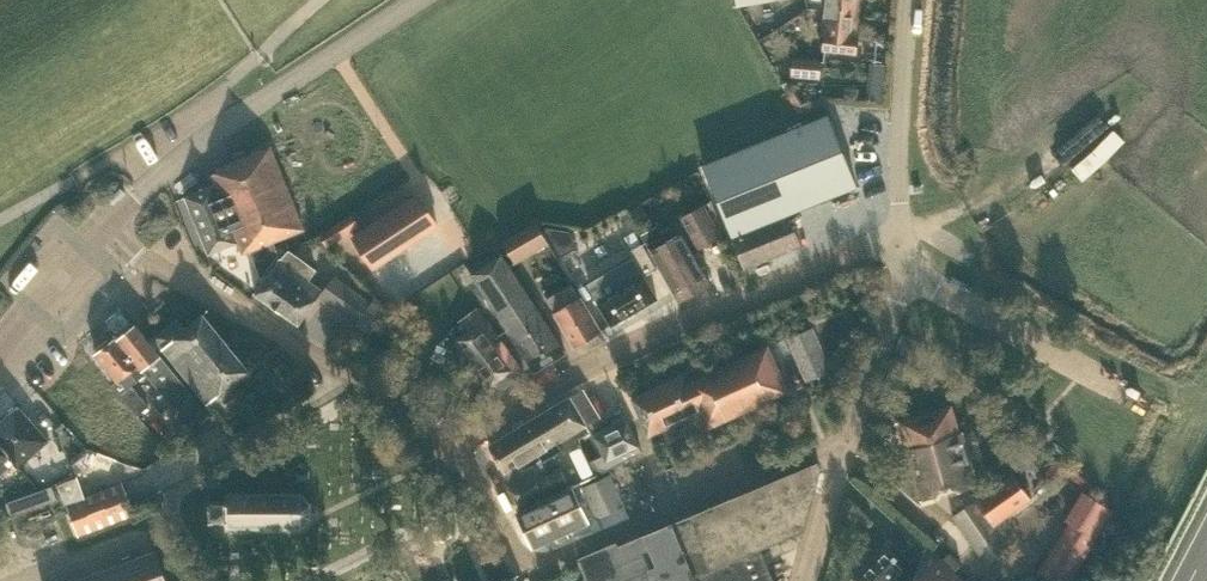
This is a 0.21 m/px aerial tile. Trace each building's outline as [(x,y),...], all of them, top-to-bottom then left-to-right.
[(808,8),(825,10),(824,23),(825,23),(823,49),(857,53),(859,36),(855,35),(856,26),(857,26),(859,0),(807,0),(808,8)] [(820,79),(821,60),(793,58),(791,76),(820,79)] [(703,164),(733,236),(749,230),(749,231),(733,238),(745,267),(801,244),(788,214),(858,186),(829,114),(703,164)] [(1088,176),(1133,142),(1124,130),(1078,164),(1088,176)] [(229,163),(230,166),(211,174),(215,185),(186,197),(209,253),(238,241),(243,253),(252,250),(255,259),(275,251),(272,242),(304,229),(291,196),(312,189),(296,150),(275,158),(271,146),(229,163)] [(353,236),(374,269),(438,227),(439,226),(417,194),(353,236)] [(650,220),(641,203),(630,210),(639,226),(650,220)] [(681,217),(698,248),(721,235),(704,204),(681,217)] [(360,226),(353,214),(320,234),(327,246),(360,226)] [(502,242),(515,263),(548,243),(535,222),(502,242)] [(667,241),(658,225),(642,234),(679,301),(711,283),(682,233),(667,241)] [(545,227),(561,256),(578,247),(569,230),(545,227)] [(625,236),(633,249),(638,246),(642,244),(635,231),(625,236)] [(612,325),(657,298),(644,276),(657,269),(643,244),(642,244),(638,246),(630,251),(634,257),(587,284),(612,325)] [(309,279),(317,269),(289,249),(280,259),(256,292),(299,323),(318,296),(356,323),(372,301),(334,274),(323,289),(309,279)] [(566,352),(532,301),(501,254),(471,273),(535,371),(566,352)] [(546,298),(555,312),(554,312),(575,347),(601,331),(580,297),(572,283),(546,298)] [(485,317),(484,317),(477,308),(460,321),(467,330),(456,339),(473,362),(502,340),(485,317)] [(176,408),(192,395),(178,379),(135,324),(133,325),(119,309),(106,319),(119,335),(110,342),(108,339),(95,349),(98,352),(96,354),(117,380),(112,384),(137,415),(149,406),(132,385),(138,380),(146,374),(176,408)] [(406,339),(416,331),(401,313),(392,320),(406,339)] [(185,329),(177,319),(155,337),(164,347),(163,348),(177,364),(176,365),(187,378),(187,377),(208,403),(220,393),(221,393),(249,370),(203,314),(185,329)] [(491,385),(496,392),(522,373),(516,366),(520,364),(502,340),(473,362),(491,385)] [(684,375),(632,399),(649,435),(701,411),(707,427),(788,391),(768,346),(687,383),(684,375)] [(490,445),(513,484),(508,486),(517,506),(568,481),(561,467),(546,474),(540,461),(524,469),(520,464),(538,453),(543,461),(562,449),(557,442),(599,416),(583,389),(490,445)] [(208,413),(193,395),(180,406),(195,424),(208,413)] [(960,432),(952,405),(899,420),(921,500),(978,483),(963,430),(960,432)] [(18,407),(0,423),(0,446),(14,462),(18,467),(48,441),(18,407)] [(627,459),(642,452),(627,422),(596,437),(605,455),(592,461),(599,474),(627,459)] [(14,462),(0,446),(0,475),(14,462)] [(818,461),(618,546),(616,543),(579,559),(589,580),(774,580),(759,547),(804,529),(821,467),(818,461)] [(953,516),(987,563),(1011,547),(1001,532),(1011,526),(1005,517),(1031,498),(1014,473),(953,516)] [(583,487),(598,517),(625,505),(611,475),(583,487)] [(135,514),(123,481),(66,503),(79,536),(135,514)] [(28,509),(57,498),(52,486),(23,497),(28,509)] [(569,536),(567,531),(588,522),(571,486),(545,498),(564,539),(569,536)] [(311,502),(302,494),(302,493),(301,492),(300,492),(288,493),(288,492),(286,492),(286,493),(275,493),(275,492),(273,492),(273,493),(262,493),(262,492),(260,492),(260,493),(249,492),(247,492),(244,492),(244,490),(229,490),(229,492),(227,492),(227,501),(211,501),(211,502),(209,502),(209,517),(211,517),(211,518),(227,518),(227,527),(229,527),(229,529),(244,529),(244,527),(246,527),(246,528),(248,528),(248,527),(259,527),(259,528),(261,528),(261,527),(272,527),(272,528),(275,528),(275,527),(286,527),(286,528),(289,528),(289,527),(300,527),(301,528),(302,527),(302,526),(310,517),(311,518),(312,516),(312,504),(311,502)] [(519,510),(536,546),(555,537),(557,542),(564,539),(545,498),(519,510)] [(1038,571),(1054,580),(1069,580),(1096,540),(1069,522),(1038,571)] [(891,541),(854,578),(857,580),(962,580),(927,546),(912,561),(891,541)] [(156,556),(155,552),(78,580),(165,580),(156,556)]
